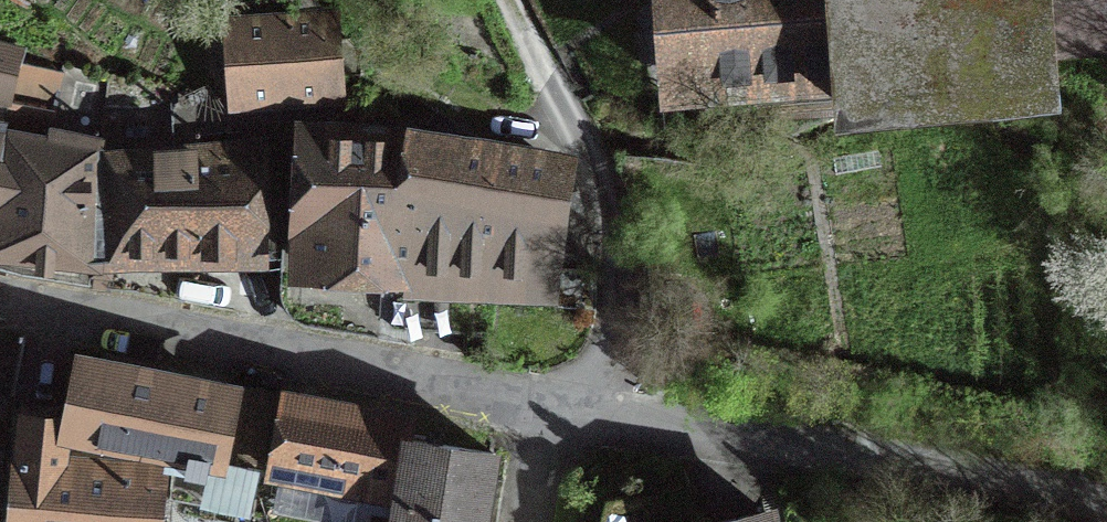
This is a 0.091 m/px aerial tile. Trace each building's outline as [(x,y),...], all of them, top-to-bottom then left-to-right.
[(662,103),(847,101),(841,0),(659,0),(662,103)] [(847,101),(848,121),(1008,111),(1007,96),(1045,90),(1041,45),(1038,0),(841,0),(847,101)] [(1041,45),(1106,40),(1106,0),(1038,0),(1041,45)] [(339,10),(223,17),(229,111),(345,103),(339,10)] [(7,102),(24,46),(0,40),(0,142),(3,129),(7,102)] [(105,138),(54,125),(51,141),(3,129),(0,142),(0,259),(107,283),(99,152),(105,138)] [(472,350),(495,358),(499,287),(446,281),(459,145),(311,135),(304,318),(472,350)] [(277,250),(266,141),(99,152),(107,283),(189,288),(198,249),(277,250)] [(558,166),(459,145),(446,281),(499,287),(495,358),(534,367),(558,166)] [(249,382),(77,347),(63,413),(59,437),(170,459),(231,471),(249,382)] [(379,420),(292,405),(279,481),(383,497),(394,437),(376,434),(379,420)] [(63,413),(12,411),(6,521),(167,521),(170,459),(59,437),(63,413)] [(394,437),(383,497),(400,500),(396,521),(485,521),(497,455),(394,437)] [(710,521),(788,521),(785,508),(710,521)]
